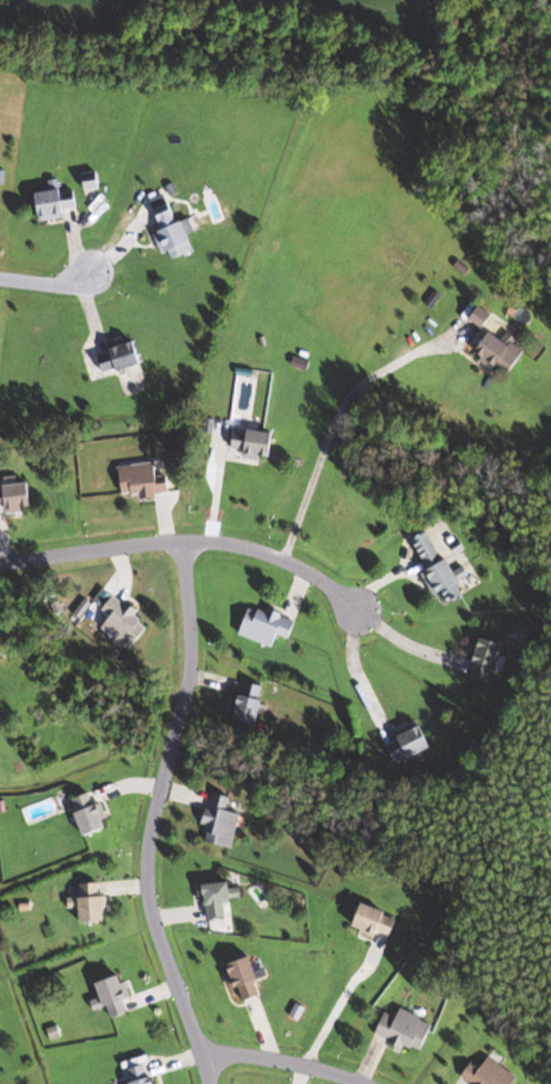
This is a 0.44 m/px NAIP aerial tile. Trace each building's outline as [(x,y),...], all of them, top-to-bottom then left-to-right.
[(86,189),(100,187),(99,173),(84,175),(86,189)] [(40,222),(68,217),(67,210),(80,208),(77,188),(35,194),(40,222)] [(185,222),(180,224),(172,202),(154,209),(162,230),(156,233),(167,261),(196,250),(185,222)] [(470,319),(485,328),(493,316),(478,306),(470,319)] [(525,354),(490,328),(473,352),(495,369),(499,364),(511,374),(525,354)] [(106,378),(144,361),(135,340),(97,357),(106,378)] [(231,450),(243,450),(243,458),(274,458),(274,431),(231,431),(231,450)] [(168,476),(157,477),(155,463),(119,467),(122,496),(139,494),(139,498),(170,495),(168,476)] [(33,486),(0,487),(0,508),(7,507),(8,512),(34,511),(33,486)] [(426,570),(442,562),(429,533),(413,541),(426,570)] [(441,593),(447,604),(464,594),(458,585),(470,577),(464,567),(457,571),(450,559),(422,576),(435,597),(441,593)] [(102,630),(133,650),(151,624),(111,597),(103,610),(111,616),(102,630)] [(238,634),(274,647),(279,634),(292,638),(298,621),(268,610),(266,614),(248,607),(238,634)] [(470,674),(490,681),(494,669),(498,671),(507,646),(482,638),(470,674)] [(235,721),(259,726),(267,687),(244,682),(235,721)] [(96,804),(92,792),(72,799),(86,838),(110,830),(101,802),(96,804)] [(240,814),(227,811),(229,797),(212,794),(201,842),(233,848),(240,814)] [(229,914),(226,901),(235,899),(231,879),(200,886),(208,919),(229,914)] [(82,883),(82,921),(109,921),(109,894),(101,894),(101,883),(82,883)] [(376,936),(378,930),(393,936),(401,916),(361,901),(352,928),(376,936)] [(231,963),(242,1001),(263,995),(252,957),(231,963)] [(112,1018),(129,1012),(124,999),(130,996),(122,974),(99,983),(112,1018)] [(375,1035),(423,1052),(434,1021),(400,1008),(397,1016),(384,1011),(375,1035)] [(474,1083),(514,1083),(519,1077),(490,1056),(481,1068),(472,1061),(462,1076),(474,1083)] [(156,1075),(149,1076),(146,1064),(128,1068),(132,1083),(158,1083),(156,1075)]
